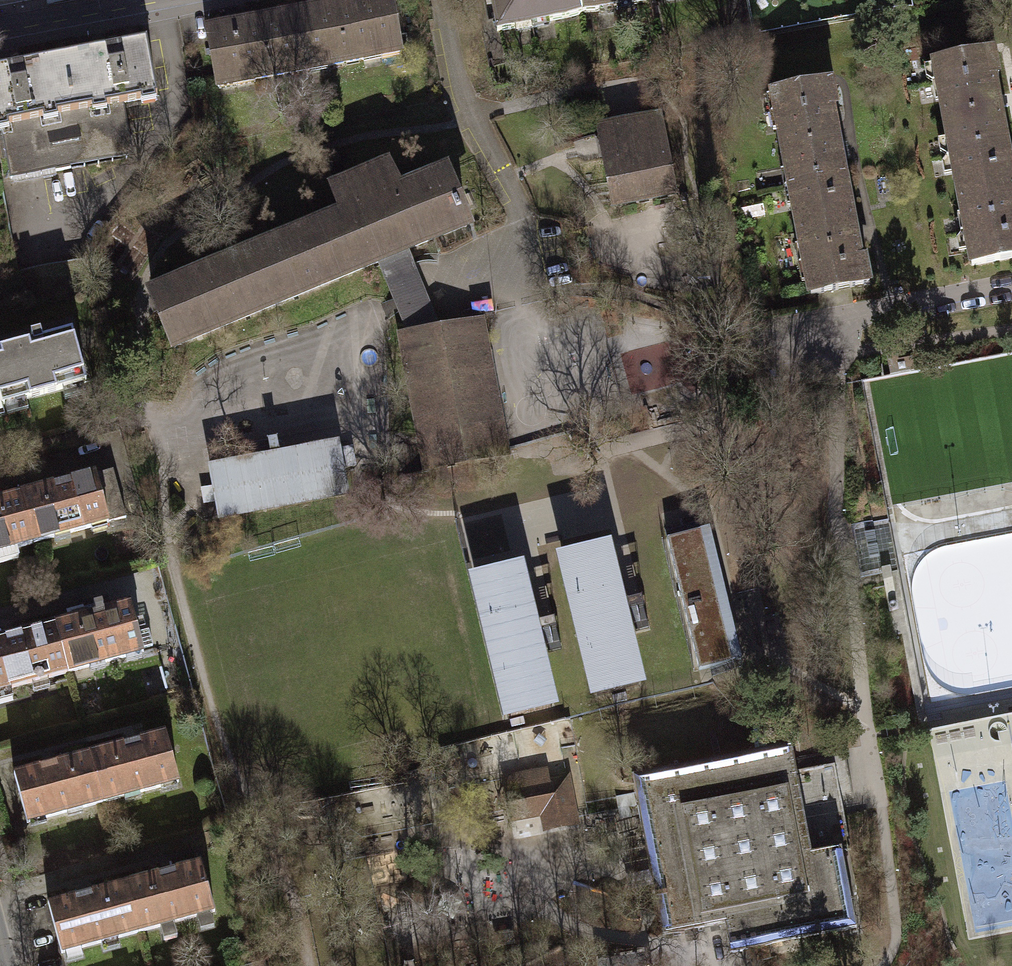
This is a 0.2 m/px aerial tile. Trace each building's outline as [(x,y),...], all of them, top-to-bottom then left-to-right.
[(308,65),(326,62),(327,66),(364,59),(363,55),(397,49),(398,53),(401,52),(391,0),(376,0),(298,15),(308,65)] [(497,32),(582,15),(579,0),(490,0),(497,32)] [(582,15),(651,1),(650,0),(579,0),(582,15)] [(308,65),(298,15),(206,32),(216,87),(220,86),(219,82),(254,76),(255,80),(291,73),(291,69),(308,65)] [(0,69),(0,128),(1,127),(9,172),(54,163),(56,172),(71,169),(71,168),(67,148),(123,137),(117,105),(124,104),(158,98),(147,41),(0,69)] [(952,156),(1006,146),(993,77),(998,76),(993,51),(934,62),(952,156)] [(790,187),(844,176),(831,108),(836,107),(832,82),(772,93),(790,187)] [(123,137),(67,148),(71,168),(134,156),(124,104),(117,105),(123,137)] [(658,118),(600,129),(614,204),(672,194),(658,118)] [(952,156),(973,264),(1011,257),(1011,179),(1006,146),(952,156)] [(378,262),(406,250),(466,225),(445,175),(399,194),(387,171),(388,170),(388,169),(334,190),(334,193),(336,193),(344,217),(153,297),(174,347),(378,262)] [(844,176),(790,187),(811,295),(870,284),(865,258),(859,259),(844,176)] [(410,338),(441,332),(406,250),(378,262),(410,338)] [(441,332),(410,338),(404,339),(428,466),(503,452),(479,325),(441,332)] [(0,350),(0,406),(86,383),(72,331),(0,350)] [(339,448),(211,472),(219,516),(347,491),(339,448)] [(113,470),(20,495),(33,543),(126,518),(113,470)] [(33,543),(20,495),(20,494),(0,499),(0,563),(19,558),(16,548),(33,544),(33,543)] [(701,530),(666,539),(699,670),(733,662),(701,530)] [(630,540),(615,543),(633,619),(648,615),(630,540)] [(596,696),(640,686),(605,544),(562,555),(596,696)] [(542,563),(528,567),(544,628),(557,625),(542,563)] [(552,707),(518,566),(475,576),(509,718),(552,707)] [(894,588),(891,568),(881,569),(886,597),(896,596),(894,588)] [(130,604),(55,624),(68,673),(143,652),(143,649),(152,646),(148,630),(138,633),(130,604)] [(68,673),(55,624),(0,639),(0,691),(68,673)] [(165,734),(90,754),(103,802),(178,782),(165,734)] [(792,745),(632,776),(663,934),(715,924),(724,922),(730,952),(856,928),(841,847),(812,853),(792,745)] [(28,823),(103,802),(90,754),(15,775),(28,823)] [(567,777),(508,789),(514,818),(543,813),(546,828),(576,822),(567,777)] [(201,862),(125,883),(138,933),(215,913),(201,862)] [(62,954),(138,933),(125,883),(48,903),(62,954)] [(512,932),(495,935),(497,945),(514,943),(512,932)]
